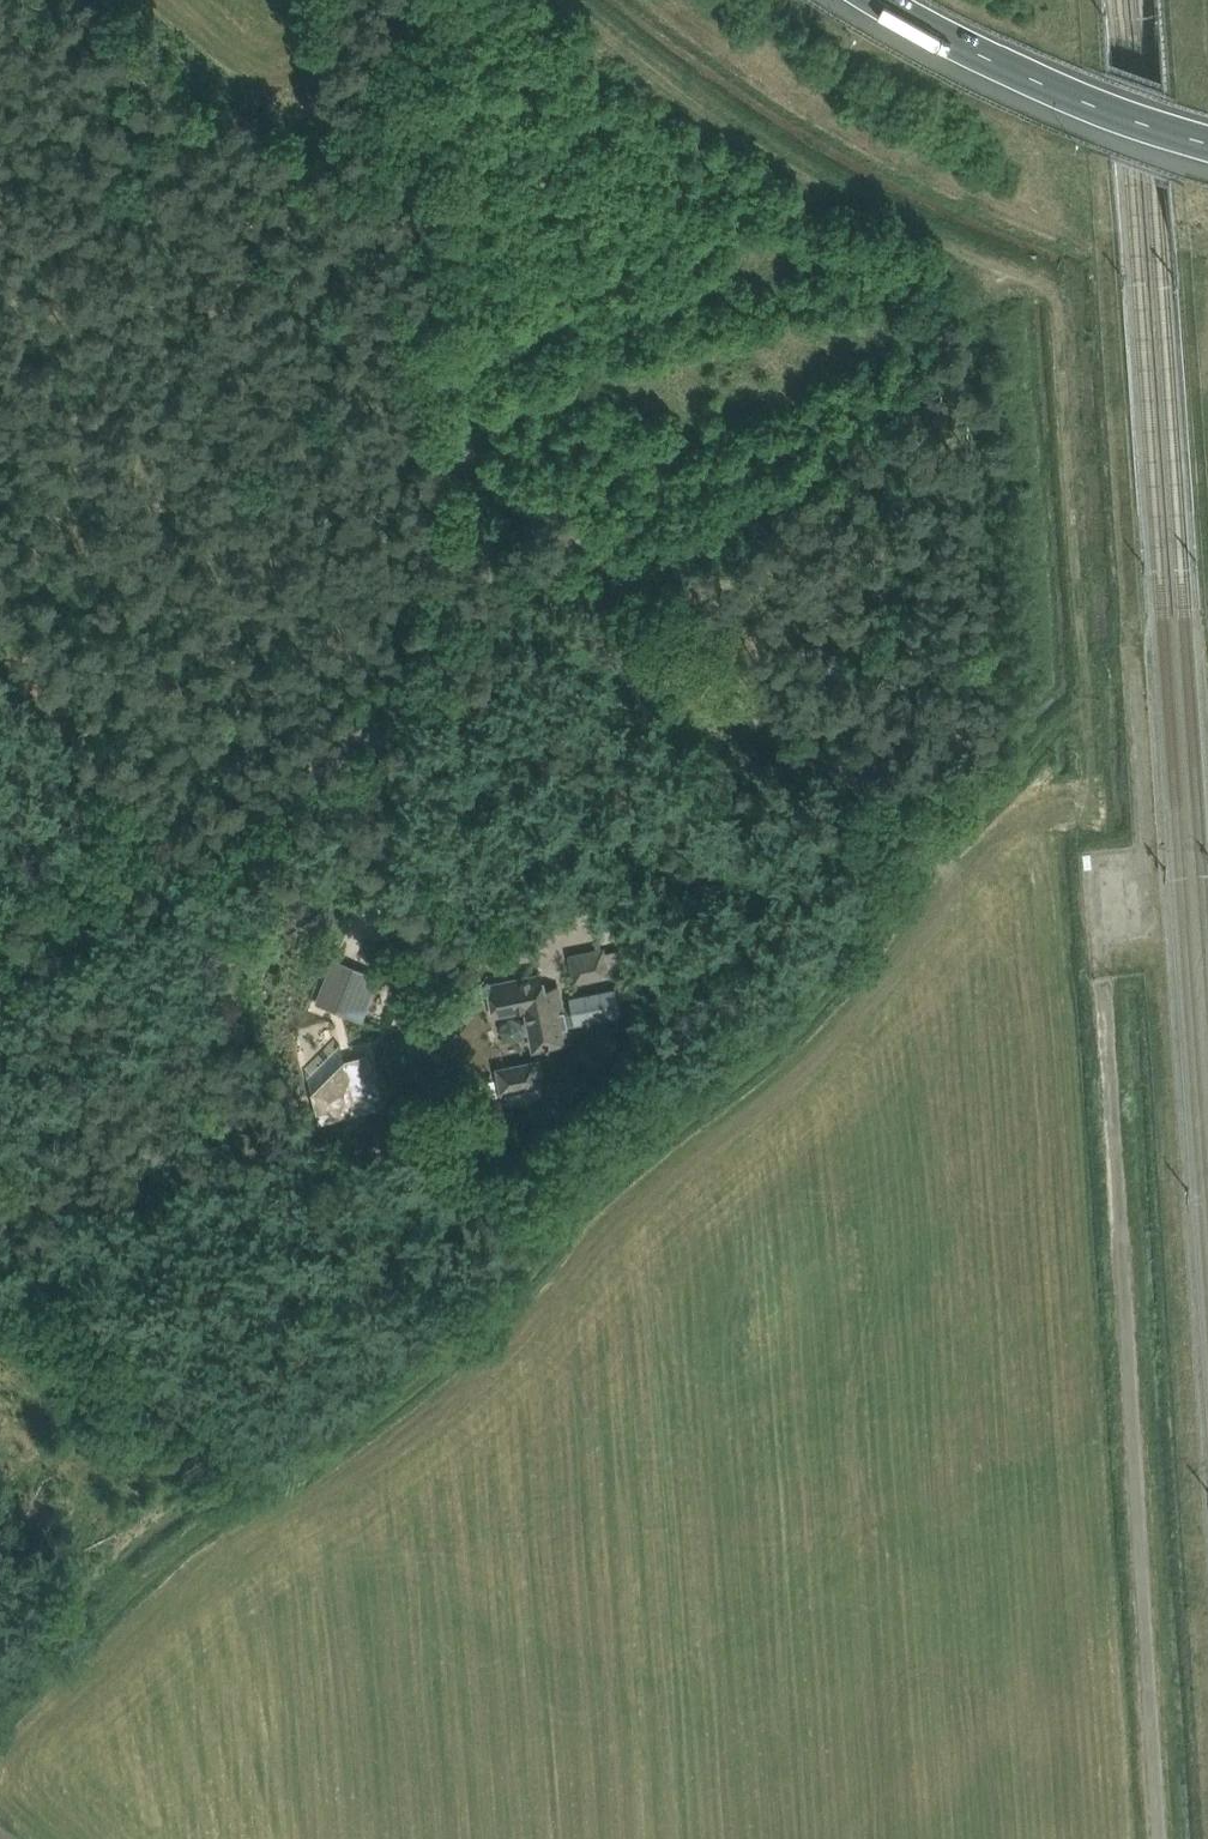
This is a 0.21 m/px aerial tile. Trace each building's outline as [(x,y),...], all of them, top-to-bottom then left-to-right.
[(604,948),(570,954),(575,981),(628,970),(624,949),(605,953),(604,948)] [(337,1007),(335,1012),(361,1022),(380,975),(358,967),(354,965),(349,976),(337,1007)] [(573,1011),(563,1013),(557,985),(544,988),(541,974),(491,984),(496,1010),(530,1002),(539,1044),(567,1038),(565,1026),(621,1014),(617,987),(570,997),(573,1011)] [(340,1044),(306,1078),(311,1094),(318,1123),(358,1113),(357,1112),(375,1107),(370,1086),(375,1085),(374,1083),(367,1055),(348,1059),(344,1060),(340,1044)] [(546,1096),(539,1059),(494,1069),(499,1093),(504,1092),(506,1105),(546,1096)]
